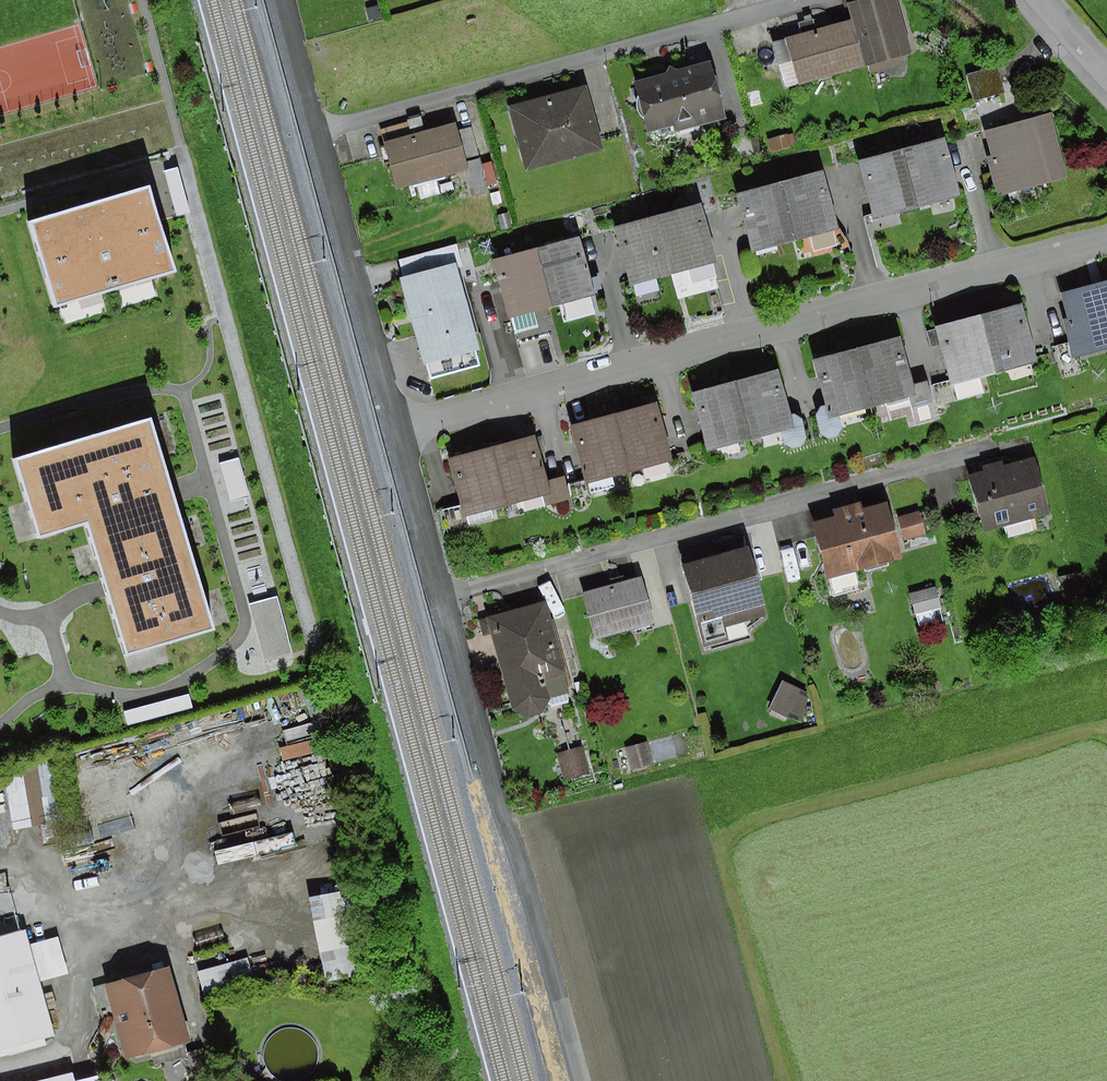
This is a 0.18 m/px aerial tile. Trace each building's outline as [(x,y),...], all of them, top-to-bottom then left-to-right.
[(865,65),(911,51),(896,0),(858,0),(847,3),(851,19),(865,65)] [(378,5),(366,9),(369,20),(381,16),(378,5)] [(771,42),(785,89),(865,65),(851,19),(817,29),(813,18),(799,22),(802,33),(771,42)] [(633,82),(647,133),(673,126),(675,132),(726,119),(711,61),(677,70),(670,67),(666,73),(633,82)] [(967,75),(974,100),(1003,93),(997,67),(967,75)] [(512,107),(530,167),(603,146),(586,86),(512,107)] [(987,156),(997,195),(1067,176),(1050,114),(985,131),(992,155),(987,156)] [(381,131),(397,189),(416,184),(421,200),(442,194),(438,179),(468,171),(457,131),(455,123),(425,131),(421,120),(381,131)] [(471,127),(457,131),(468,171),(474,195),(488,192),(471,127)] [(787,134),(768,140),(772,153),(796,145),(793,133),(787,135),(787,134)] [(903,150),(919,207),(961,196),(945,139),(903,150)] [(919,207),(903,150),(859,162),(875,219),(919,207)] [(177,167),(164,171),(177,215),(190,212),(177,167)] [(780,182),(795,241),(810,237),(814,253),(837,247),(832,230),(838,228),(823,171),(780,182)] [(795,241),(780,182),(737,193),(753,252),(795,241)] [(169,271),(146,190),(31,222),(53,303),(169,271)] [(659,215),(674,272),(688,268),(692,283),(715,277),(711,262),(716,261),(701,204),(659,215)] [(509,213),(497,216),(500,230),(512,227),(509,213)] [(674,272),(659,215),(615,226),(631,284),(674,272)] [(538,248),(553,304),(595,294),(580,237),(538,248)] [(400,259),(405,278),(455,264),(461,262),(456,244),(400,259)] [(553,304),(538,248),(493,260),(514,342),(553,331),(546,306),(553,304)] [(429,380),(483,366),(455,264),(405,278),(401,278),(429,380)] [(1076,357),(1106,349),(1106,281),(1063,291),(1070,317),(1066,318),(1072,342),(1076,357)] [(1022,304),(983,313),(999,372),(1037,361),(1022,304)] [(950,379),(955,401),(985,393),(980,377),(999,372),(983,313),(926,328),(931,346),(940,344),(950,379)] [(858,349),(873,405),(914,394),(911,384),(899,338),(858,349)] [(1076,357),(1072,342),(1055,347),(1064,379),(1080,374),(1076,357)] [(873,405),(858,349),(813,360),(825,405),(820,407),(817,415),(820,434),(829,438),(837,436),(842,428),(838,414),(873,405)] [(735,380),(752,439),(781,431),(783,442),(792,447),(801,445),(806,438),(802,418),(794,414),(789,415),(777,369),(735,380)] [(955,401),(950,379),(932,384),(938,405),(955,401)] [(752,439),(735,380),(691,392),(707,451),(752,439)] [(926,381),(911,384),(914,394),(921,423),(936,419),(926,381)] [(615,414),(629,472),(643,469),(645,478),(670,472),(667,462),(673,461),(658,403),(615,414)] [(150,414),(10,455),(35,537),(81,523),(101,593),(121,661),(215,633),(173,490),(150,414)] [(629,472),(615,414),(571,426),(586,484),(589,483),(592,492),(615,486),(613,476),(629,472)] [(492,448),(507,505),(522,501),(525,512),(545,507),(542,496),(550,493),(547,480),(536,436),(492,448)] [(507,505),(492,448),(448,459),(464,517),(467,516),(469,524),(492,519),(489,509),(507,505)] [(983,471),(969,475),(984,530),(1003,525),(1006,538),(1033,531),(1029,518),(1050,512),(1035,457),(1004,466),(1002,460),(981,466),(983,471)] [(249,497),(239,459),(219,464),(230,503),(249,497)] [(564,476),(547,480),(550,493),(542,496),(545,507),(571,500),(564,476)] [(835,518),(812,524),(832,599),(860,591),(855,572),(903,559),(888,503),(863,510),(861,502),(833,510),(835,518)] [(919,511),(898,517),(904,539),(925,534),(919,511)] [(748,546),(681,565),(704,647),(728,641),(724,626),(767,614),(748,546)] [(583,592),(597,639),(635,627),(637,633),(656,628),(640,576),(583,592)] [(934,586),(910,593),(919,625),(943,618),(934,586)] [(276,597),(248,605),(264,662),(292,654),(276,597)] [(574,686),(549,597),(477,617),(482,636),(491,633),(513,710),(528,717),(540,714),(551,698),(571,692),(570,687),(574,686)] [(782,681),(770,708),(802,723),(807,692),(782,681)] [(189,695),(124,711),(127,725),(193,709),(189,695)] [(646,742),(625,748),(631,769),(652,764),(646,742)] [(563,753),(572,782),(594,776),(585,747),(563,753)] [(12,831),(42,825),(45,845),(63,841),(48,764),(2,772),(12,831)] [(343,893),(309,899),(324,983),(358,977),(343,893)] [(0,937),(0,1054),(57,1038),(26,930),(0,937)] [(247,958),(198,971),(203,993),(253,980),(247,958)] [(171,966),(105,985),(127,1060),(136,1063),(195,1046),(171,966)] [(78,1080),(114,1080),(112,1073),(78,1080)]
